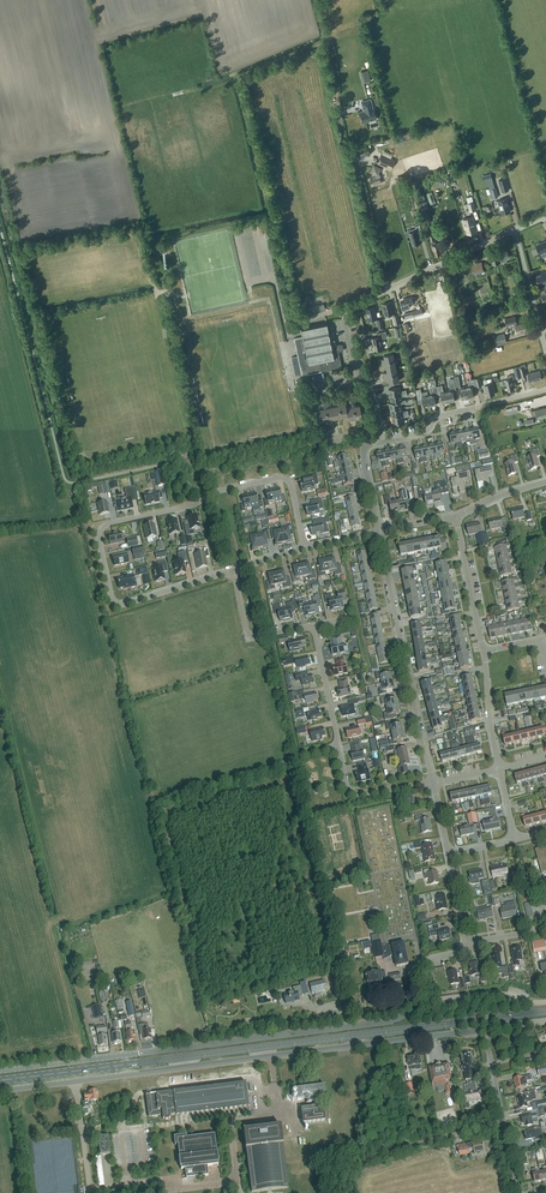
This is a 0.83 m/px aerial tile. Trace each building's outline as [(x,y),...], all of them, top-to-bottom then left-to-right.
[(368,70),(361,72),(364,82),(371,80),(368,70)] [(362,123),(368,121),(368,120),(376,118),(373,109),(370,99),(361,102),(364,111),(360,112),(362,123)] [(395,160),(382,153),(378,161),(391,168),(395,160)] [(372,179),(370,180),(371,184),(374,183),(374,185),(383,182),(380,175),(378,171),(381,167),(373,164),(370,171),(375,173),(376,176),(372,177),(372,179)] [(499,180),(502,191),(509,189),(506,178),(499,180)] [(498,200),(502,213),(511,211),(507,198),(498,200)] [(428,209),(426,199),(420,200),(422,211),(428,209)] [(429,212),(424,213),(428,227),(433,226),(429,212)] [(475,222),(473,216),(463,219),(465,228),(467,228),(468,233),(476,231),(474,222),(475,222)] [(409,232),(413,245),(421,243),(420,238),(424,237),(420,225),(415,226),(416,229),(409,232)] [(436,256),(441,254),(440,252),(442,251),(439,242),(436,243),(435,240),(434,234),(429,235),(431,241),(430,241),(433,250),(434,249),(436,256)] [(542,257),(545,255),(545,240),(537,245),(540,253),(542,257)] [(493,264),(500,262),(505,260),(505,258),(509,257),(507,250),(497,253),(491,255),(493,264)] [(482,262),(472,265),(475,272),(484,270),(482,262)] [(545,282),(545,268),(544,268),(545,273),(537,275),(539,283),(545,282)] [(414,297),(412,297),(412,296),(408,297),(404,298),(404,301),(401,302),(402,306),(405,305),(406,308),(410,307),(410,304),(414,303),(414,302),(415,301),(416,300),(415,298),(414,297)] [(394,314),(391,302),(383,303),(385,315),(394,314)] [(311,308),(309,309),(310,312),(312,312),(313,314),(321,311),(321,310),(325,309),(324,306),(323,303),(319,305),(311,308)] [(377,318),(375,307),(366,308),(369,320),(377,318)] [(422,308),(404,313),(406,318),(423,313),(422,308)] [(528,329),(526,324),(523,325),(522,323),(517,325),(516,322),(517,322),(515,316),(505,319),(507,325),(514,323),(514,326),(517,334),(525,332),(525,330),(528,329)] [(303,336),(294,338),(300,368),(301,374),(302,375),(305,374),(309,373),(321,371),(323,370),(342,367),(338,351),(341,351),(340,343),(336,344),(335,341),(332,326),(327,327),(326,323),(302,328),(303,336)] [(379,336),(372,338),(375,350),(383,348),(381,339),(386,338),(386,335),(387,335),(386,331),(378,332),(379,336)] [(507,342),(505,335),(495,338),(496,344),(507,342)] [(380,359),(380,363),(395,359),(394,352),(384,354),(385,358),(380,359)] [(386,365),(387,368),(397,366),(395,359),(380,363),(381,366),(386,365)] [(383,372),(383,376),(398,373),(397,366),(387,368),(388,371),(383,372)] [(513,368),(516,378),(522,377),(519,366),(513,368)] [(528,373),(530,382),(542,379),(540,370),(528,373)] [(400,380),(398,373),(383,376),(384,379),(389,378),(390,382),(400,380)] [(513,374),(508,376),(508,378),(505,379),(505,380),(500,381),(501,386),(507,385),(508,391),(514,389),(514,386),(515,385),(513,374)] [(466,386),(469,398),(475,396),(473,390),(477,390),(475,378),(468,379),(469,385),(466,386)] [(451,389),(447,390),(449,401),(455,400),(453,391),(457,390),(455,382),(449,383),(451,389)] [(495,393),(493,382),(485,384),(488,395),(495,393)] [(432,393),(428,393),(431,405),(437,404),(435,395),(438,394),(437,386),(436,385),(430,386),(432,393)] [(443,385),(437,386),(438,394),(442,393),(444,403),(449,401),(447,390),(444,390),(443,385)] [(390,395),(407,392),(407,389),(401,390),(400,386),(389,389),(390,395)] [(469,398),(466,386),(460,387),(463,399),(469,398)] [(425,407),(431,405),(428,393),(428,390),(422,391),(421,388),(416,389),(418,399),(423,398),(425,407)] [(400,400),(403,400),(402,396),(408,395),(407,392),(390,395),(392,402),(400,400)] [(341,416),(347,415),(348,415),(346,407),(345,403),(340,404),(340,403),(339,397),(337,398),(341,416)] [(331,406),(334,418),(341,416),(337,398),(335,398),(336,403),(336,405),(331,406)] [(353,399),(351,400),(355,418),(362,416),(359,404),(354,405),(354,404),(353,399)] [(406,399),(403,400),(400,400),(392,402),(389,403),(391,409),(402,407),(401,403),(407,402),(406,399)] [(334,418),(331,406),(326,407),(326,405),(327,405),(326,400),(323,401),(327,419),(334,418)] [(346,407),(348,415),(347,415),(348,419),(355,418),(351,400),(349,400),(350,405),(351,406),(346,407)] [(321,421),(327,419),(323,401),(321,401),(322,406),(323,406),(323,408),(318,409),(321,421)] [(505,409),(507,415),(518,412),(517,406),(505,409)] [(402,407),(391,409),(392,416),(409,412),(408,410),(403,411),(402,407)] [(531,411),(533,415),(537,414),(538,418),(545,416),(545,407),(531,411)] [(409,412),(392,416),(394,423),(404,420),(404,417),(409,415),(409,412)] [(471,430),(474,446),(477,445),(476,440),(481,439),(479,429),(471,430)] [(474,446),(471,430),(464,431),(466,442),(470,441),(471,446),(474,446)] [(457,433),(460,448),(463,448),(462,443),(466,442),(464,431),(457,433)] [(460,448),(457,433),(451,434),(450,434),(451,445),(456,444),(457,449),(460,448)] [(443,443),(435,444),(439,460),(442,459),(441,454),(445,453),(443,443)] [(436,460),(439,460),(435,444),(428,446),(431,456),(435,455),(436,460)] [(428,446),(421,447),(425,463),(428,462),(427,457),(431,456),(428,446)] [(405,447),(398,449),(401,464),(404,464),(403,458),(407,458),(405,447)] [(425,463),(421,447),(414,449),(416,460),(420,459),(422,463),(425,463)] [(398,449),(391,450),(393,461),(397,460),(398,465),(401,464),(398,449)] [(532,451),(534,456),(527,458),(528,462),(527,462),(529,471),(537,469),(537,468),(539,467),(536,457),(540,456),(539,449),(532,451)] [(389,462),(393,461),(391,450),(384,452),(387,467),(390,467),(389,462)] [(489,451),(478,453),(480,459),(490,457),(489,451)] [(387,467),(384,452),(377,453),(379,464),(383,463),(384,468),(387,467)] [(334,462),(335,466),(350,463),(349,455),(338,458),(339,461),(334,462)] [(510,457),(511,462),(505,464),(508,476),(515,475),(514,473),(517,473),(514,464),(518,462),(516,455),(510,457)] [(340,468),(341,472),(352,470),(350,463),(335,466),(335,469),(340,468)] [(492,467),(475,470),(477,483),(483,482),(485,488),(491,487),(488,475),(493,474),(492,467)] [(337,477),(338,480),(353,477),(352,470),(341,472),(342,476),(337,477)] [(161,471),(155,473),(158,487),(164,485),(161,471)] [(457,478),(450,479),(452,488),(458,487),(460,494),(466,492),(464,480),(469,479),(467,472),(456,474),(457,478)] [(301,483),(303,492),(315,490),(314,486),(319,485),(317,475),(303,477),(304,483),(301,483)] [(355,484),(353,477),(338,480),(338,483),(339,483),(340,487),(355,484)] [(437,492),(432,493),(434,505),(442,504),(441,494),(450,493),(448,484),(440,485),(440,483),(437,484),(436,486),(437,492)] [(133,508),(131,501),(130,498),(135,497),(133,488),(125,490),(127,499),(116,501),(118,511),(124,510),(124,511),(127,510),(127,509),(133,508)] [(280,489),(273,490),(276,502),(283,501),(283,503),(287,502),(285,495),(282,496),(280,489)] [(434,505),(432,493),(424,494),(423,489),(418,490),(420,499),(425,498),(427,507),(434,505)] [(269,504),(276,502),(273,490),(266,492),(268,499),(264,500),(266,507),(269,506),(269,504)] [(159,499),(162,498),(161,492),(158,493),(158,492),(143,495),(146,505),(151,504),(151,505),(155,504),(154,503),(160,502),(159,499)] [(397,500),(399,512),(407,511),(405,501),(410,500),(408,492),(402,493),(403,499),(397,500)] [(250,495),(252,507),(259,506),(260,508),(263,507),(262,500),(258,501),(257,494),(250,495)] [(252,507),(250,495),(243,497),(244,504),(241,505),(242,512),(246,511),(245,509),(252,507)] [(399,512),(397,500),(391,502),(390,496),(384,497),(386,505),(390,504),(392,514),(399,512)] [(346,499),(348,508),(356,507),(354,497),(346,499)] [(310,503),(311,507),(305,508),(308,517),(320,514),(319,511),(323,510),(321,500),(310,503)] [(107,502),(97,504),(100,515),(109,513),(107,502)] [(348,508),(350,518),(358,516),(356,507),(348,508)] [(525,517),(523,508),(512,511),(513,520),(525,517)] [(197,515),(187,517),(189,526),(185,527),(187,536),(195,534),(194,530),(200,528),(197,515)] [(360,526),(358,516),(350,518),(352,528),(360,526)] [(310,528),(312,537),(325,534),(324,531),(328,530),(326,524),(330,523),(329,519),(313,523),(314,527),(310,528)] [(502,524),(501,519),(489,521),(491,530),(502,528),(503,533),(508,532),(507,523),(502,524)] [(176,520),(167,522),(170,535),(179,533),(176,520)] [(480,523),(474,524),(471,525),(467,526),(469,535),(477,534),(478,535),(477,535),(479,545),(488,543),(486,533),(482,534),(480,523)] [(147,539),(156,537),(154,525),(144,527),(147,539)] [(289,529),(282,531),(284,543),(287,542),(287,543),(292,542),(290,534),(293,533),(294,535),(292,525),(288,526),(289,529)] [(282,543),(284,543),(282,531),(275,532),(274,529),(270,530),(273,540),(272,538),(276,537),(278,545),(282,544),(282,543)] [(265,535),(258,536),(261,548),(264,547),(264,548),(268,547),(266,539),(270,538),(270,540),(268,530),(265,531),(265,535)] [(110,545),(123,542),(121,533),(108,536),(110,545)] [(261,548),(258,536),(251,537),(251,534),(247,535),(249,545),(249,543),(252,542),(254,550),(259,549),(258,548),(261,548)] [(138,545),(136,537),(127,539),(129,547),(138,545)] [(444,548),(447,547),(445,539),(440,540),(440,537),(433,538),(435,549),(438,549),(439,551),(444,550),(444,548)] [(435,549),(433,538),(426,540),(428,551),(435,549)] [(419,541),(421,552),(428,551),(426,540),(419,541)] [(422,555),(421,552),(419,541),(412,542),(414,553),(418,552),(419,554),(420,555),(422,555)] [(414,553),(412,542),(406,543),(408,554),(414,553)] [(401,556),(408,554),(406,543),(399,545),(401,556)] [(496,555),(507,552),(507,550),(506,547),(510,546),(510,544),(505,543),(506,545),(494,548),(496,555)] [(144,554),(142,545),(132,548),(133,556),(139,555),(144,554)] [(198,569),(207,567),(206,558),(210,557),(208,548),(203,549),(204,553),(195,555),(198,569)] [(155,552),(156,559),(166,557),(165,550),(155,552)] [(507,550),(507,552),(496,555),(497,562),(509,559),(509,557),(508,554),(512,553),(511,551),(507,550)] [(178,554),(180,561),(173,563),(176,575),(186,573),(183,562),(188,561),(186,552),(178,554)] [(357,554),(359,563),(367,561),(365,552),(357,554)] [(113,556),(115,566),(129,563),(126,553),(113,556)] [(509,557),(509,559),(497,562),(499,569),(510,567),(510,564),(509,561),(513,560),(513,558),(509,557)] [(329,560),(327,560),(330,573),(334,572),(335,576),(342,574),(340,565),(336,566),(335,559),(334,559),(334,558),(330,559),(329,560)] [(330,573),(327,560),(325,561),(324,560),(320,561),(320,562),(321,569),(317,570),(319,577),(326,576),(325,572),(329,572),(330,573)] [(359,563),(361,573),(369,571),(367,561),(359,563)] [(156,582),(165,580),(163,572),(168,571),(166,562),(158,564),(159,568),(153,569),(156,582)] [(302,566),(304,577),(309,576),(309,580),(317,579),(315,570),(311,571),(309,564),(308,563),(305,564),(304,565),(302,566)] [(436,572),(437,572),(449,569),(447,563),(436,565),(437,569),(435,569),(436,572)] [(510,564),(510,567),(499,569),(500,576),(512,574),(511,568),(515,567),(514,565),(510,564)] [(304,577),(302,566),(300,566),(298,565),(295,566),(295,567),(294,567),(296,574),(292,575),(293,583),(300,581),(300,578),(304,577)] [(401,571),(402,578),(413,576),(413,572),(416,572),(415,565),(402,567),(402,571),(401,571)] [(138,576),(147,574),(146,567),(137,569),(138,576)] [(437,572),(439,578),(450,576),(449,569),(437,572)] [(277,573),(279,585),(284,584),(285,588),(292,587),(290,578),(286,579),(284,572),(283,571),(280,572),(279,573),(277,573)] [(361,573),(363,582),(371,581),(369,571),(361,573)] [(279,585),(277,573),(275,574),(273,573),(270,574),(270,575),(269,575),(271,582),(267,583),(268,591),(276,589),(275,586),(279,585)] [(137,587),(134,575),(122,578),(122,579),(118,580),(119,589),(124,588),(125,589),(137,587)] [(413,576),(402,578),(404,585),(415,583),(414,579),(416,579),(418,577),(417,575),(413,576)] [(437,586),(440,585),(451,583),(450,576),(439,578),(439,582),(437,583),(437,586)] [(503,589),(515,587),(514,585),(514,581),(517,580),(517,578),(512,578),(513,580),(501,582),(503,589)] [(363,582),(365,592),(373,590),(371,581),(363,582)] [(415,583),(404,585),(405,592),(416,590),(415,586),(419,585),(418,582),(415,583)] [(440,585),(441,589),(439,589),(439,592),(441,592),(451,590),(452,589),(451,583),(440,585)] [(514,585),(515,587),(503,589),(504,596),(516,594),(516,592),(515,588),(519,587),(518,585),(514,585)] [(419,589),(416,590),(405,592),(406,598),(417,596),(416,593),(420,592),(419,589)] [(452,589),(451,590),(441,592),(442,598),(451,597),(454,596),(452,589)] [(365,592),(367,601),(375,600),(373,590),(365,592)] [(344,608),(343,601),(346,600),(344,591),(337,593),(338,597),(335,598),(338,610),(341,610),(341,609),(344,608)] [(516,592),(516,594),(504,596),(506,603),(518,601),(517,599),(517,595),(520,595),(520,592),(516,592)] [(312,598),(313,602),(310,603),(312,616),(315,615),(315,614),(319,614),(317,605),(322,604),(320,594),(315,595),(315,597),(312,598)] [(338,610),(335,598),(332,598),(331,594),(324,595),(326,603),(329,603),(331,611),(335,610),(335,611),(338,610)] [(417,596),(406,598),(407,605),(418,603),(417,596)] [(455,603),(454,596),(451,597),(442,598),(443,602),(440,603),(440,606),(444,605),(455,603)] [(293,619),(291,611),(297,610),(295,599),(292,599),(292,602),(286,603),(287,608),(284,609),(287,621),(290,620),(293,619)] [(312,616),(310,603),(307,604),(306,599),(299,601),(300,609),(304,608),(306,616),(309,616),(312,616)] [(517,599),(518,601),(506,603),(507,611),(519,608),(518,603),(522,602),(521,599),(517,599)] [(377,609),(375,600),(367,601),(369,611),(377,609)] [(420,610),(418,603),(407,605),(409,612),(420,610)] [(456,610),(455,603),(444,605),(445,612),(456,610)] [(284,622),(287,621),(284,609),(281,609),(280,605),(273,606),(275,614),(279,613),(280,622),(284,621),(284,622)] [(422,609),(420,610),(409,612),(410,619),(421,617),(420,613),(423,612),(422,609)] [(446,625),(447,628),(451,627),(451,625),(461,624),(459,616),(458,616),(457,613),(447,615),(448,619),(450,619),(451,624),(446,625)] [(370,616),(372,626),(381,625),(378,615),(370,616)] [(521,620),(523,620),(526,632),(533,630),(530,618),(525,619),(524,616),(521,616),(521,620)] [(514,622),(516,621),(519,633),(526,632),(523,620),(521,620),(518,621),(517,617),(514,618),(514,622)] [(507,623),(509,623),(512,635),(519,633),(516,621),(514,622),(511,622),(510,618),(507,619),(507,623)] [(500,625),(502,624),(505,636),(512,635),(509,623),(507,623),(503,624),(503,620),(500,621),(500,625)] [(493,626),(495,626),(497,637),(505,636),(502,624),(500,625),(496,625),(495,622),(493,622),(493,626)] [(495,626),(493,626),(489,627),(488,623),(486,623),(486,628),(488,627),(490,639),(497,637),(495,626)] [(412,626),(413,633),(422,632),(425,631),(425,629),(422,630),(421,624),(412,626)] [(448,632),(448,635),(453,634),(453,633),(462,631),(461,624),(451,625),(451,627),(452,631),(448,632)] [(372,626),(374,636),(383,634),(381,625),(372,626)] [(422,632),(413,633),(414,641),(423,640),(422,634),(425,633),(425,632),(425,631),(422,632)] [(449,639),(450,642),(454,641),(454,640),(463,638),(462,631),(453,633),(453,634),(454,638),(449,639)] [(374,636),(376,645),(385,644),(383,634),(374,636)] [(301,647),(306,646),(305,639),(300,640),(300,639),(288,641),(287,637),(284,638),(278,639),(279,644),(285,642),(288,641),(290,652),(302,650),(301,647)] [(335,646),(331,646),(333,655),(336,654),(337,655),(338,655),(339,655),(340,654),(341,653),(345,653),(345,652),(348,651),(347,647),(343,647),(343,644),(342,644),(341,637),(332,638),(334,644),(335,646)] [(433,639),(434,643),(427,644),(427,645),(427,647),(434,646),(438,645),(437,638),(433,639)] [(455,646),(451,647),(451,649),(456,649),(456,647),(465,645),(463,638),(454,640),(454,641),(455,646)] [(423,640),(414,641),(415,649),(427,647),(427,645),(424,645),(423,640)] [(376,645),(378,655),(386,653),(385,644),(376,645)] [(457,656),(457,655),(466,653),(465,645),(456,647),(456,649),(457,653),(452,654),(453,657),(457,656)] [(427,647),(415,649),(417,657),(426,655),(425,650),(428,649),(427,647)] [(386,653),(378,655),(380,664),(388,662),(386,653)] [(459,663),(459,662),(468,660),(466,653),(457,655),(457,656),(458,661),(454,662),(454,664),(459,663)] [(426,655),(417,657),(418,664),(427,663),(426,661),(426,655)] [(293,656),(282,659),(284,666),(295,664),(293,656)] [(304,658),(295,660),(297,668),(306,666),(306,665),(310,664),(309,657),(304,658)] [(333,667),(335,676),(348,673),(346,664),(345,665),(344,658),(336,660),(337,666),(333,667)] [(459,662),(459,663),(460,668),(455,669),(456,671),(461,670),(460,669),(469,667),(468,660),(459,662)] [(427,663),(418,664),(419,672),(428,671),(427,665),(427,663)] [(442,667),(443,669),(445,677),(452,675),(450,668),(449,668),(448,665),(442,667)] [(310,684),(314,683),(313,675),(308,676),(307,672),(295,675),(297,681),(302,680),(303,686),(310,684)] [(382,673),(376,674),(377,680),(381,679),(382,684),(392,682),(391,674),(383,676),(382,673)] [(464,686),(463,685),(473,683),(471,676),(462,678),(463,683),(458,684),(459,687),(464,686)] [(347,679),(339,681),(340,686),(341,688),(338,689),(339,698),(351,695),(349,687),(347,679)] [(383,688),(379,688),(380,695),(387,694),(393,693),(392,689),(394,689),(392,682),(382,684),(383,688)] [(421,684),(423,691),(432,689),(435,688),(435,686),(431,687),(430,682),(421,684)] [(473,683),(463,685),(464,686),(465,691),(460,692),(460,695),(465,694),(465,693),(474,691),(473,683)] [(534,700),(540,699),(538,687),(531,689),(534,700)] [(435,688),(432,689),(423,691),(425,699),(434,697),(432,692),(436,691),(435,689),(435,688)] [(525,690),(527,701),(534,700),(531,689),(525,690)] [(520,703),(524,702),(525,704),(528,703),(527,701),(525,690),(518,692),(520,703)] [(474,691),(465,693),(465,694),(466,698),(461,699),(462,702),(467,701),(467,700),(476,698),(474,691)] [(514,704),(520,703),(518,692),(511,693),(514,704)] [(298,701),(297,693),(289,694),(291,702),(298,701)] [(318,700),(317,693),(312,694),(312,693),(304,695),(300,696),(301,700),(305,699),(306,704),(314,702),(314,701),(318,700)] [(514,704),(511,693),(505,694),(507,706),(514,704)] [(434,697),(425,699),(427,707),(436,705),(439,704),(438,702),(435,702),(434,697)] [(386,705),(387,709),(398,707),(396,700),(388,701),(388,698),(381,699),(382,706),(386,705)] [(467,700),(467,701),(468,706),(463,707),(464,709),(468,708),(468,707),(477,705),(476,698),(467,700)] [(357,699),(349,701),(350,705),(341,707),(342,710),(341,711),(341,712),(341,713),(342,713),(343,713),(343,717),(355,714),(353,705),(358,704),(357,699)] [(439,704),(436,705),(427,707),(429,714),(438,712),(436,707),(440,706),(439,704)] [(477,705),(468,707),(468,708),(469,713),(464,714),(465,717),(470,716),(469,714),(479,712),(477,705)] [(399,714),(398,707),(387,709),(388,713),(384,714),(385,720),(397,718),(396,715),(399,714)] [(316,712),(315,710),(307,712),(309,721),(317,719),(317,718),(322,717),(320,711),(316,712)] [(438,712),(429,714),(432,722),(440,720),(443,719),(443,718),(440,719),(438,712)] [(469,714),(470,716),(471,720),(466,721),(467,724),(472,723),(471,722),(480,720),(479,712),(469,714)] [(443,719),(440,720),(432,722),(434,730),(442,728),(441,724),(444,723),(443,719)] [(398,722),(392,723),(386,724),(387,731),(392,730),(393,734),(403,732),(402,729),(402,724),(398,725),(398,722)] [(359,730),(359,729),(359,727),(346,729),(348,738),(361,736),(360,735),(361,735),(362,734),(361,730),(360,730),(359,730)] [(543,728),(543,727),(535,729),(537,738),(545,736),(544,731),(545,730),(545,727),(543,728)] [(310,731),(313,741),(322,739),(322,737),(326,736),(324,729),(324,728),(319,729),(310,731)] [(535,729),(527,731),(529,740),(537,738),(535,729)] [(471,742),(475,741),(475,739),(480,737),(480,734),(476,735),(475,731),(469,733),(470,737),(471,742)] [(527,731),(519,733),(521,741),(529,740),(527,731)] [(403,732),(393,734),(393,738),(389,739),(390,745),(397,744),(397,741),(405,739),(403,732)] [(506,745),(514,743),(512,735),(506,736),(505,733),(502,734),(503,739),(504,738),(506,745)] [(519,733),(512,735),(514,743),(521,741),(519,733)] [(468,743),(468,747),(464,748),(466,756),(474,754),(471,742),(470,737),(466,738),(468,743)] [(476,745),(475,741),(471,742),(474,754),(482,752),(480,744),(476,745)] [(360,743),(351,745),(353,752),(351,752),(353,761),(365,759),(363,750),(361,750),(360,743)] [(450,760),(458,758),(456,750),(456,747),(452,748),(453,751),(448,752),(450,760)] [(394,752),(395,755),(389,756),(390,760),(408,757),(407,748),(398,750),(395,751),(394,752)] [(466,756),(464,748),(456,750),(458,758),(466,756)] [(442,762),(450,760),(448,752),(448,749),(444,750),(445,753),(440,754),(442,762)] [(408,773),(407,765),(410,765),(408,757),(390,760),(391,764),(397,763),(400,762),(401,766),(398,767),(400,775),(408,773)] [(366,780),(370,779),(368,769),(367,770),(366,764),(358,766),(359,770),(360,771),(355,772),(356,777),(357,777),(358,782),(359,782),(358,782),(358,780),(361,779),(362,781),(366,780)] [(531,771),(533,779),(541,776),(538,769),(531,771)] [(531,771),(523,773),(525,781),(533,779),(531,771)] [(525,781),(523,773),(515,775),(517,783),(525,781)] [(490,786),(482,787),(484,795),(484,799),(488,798),(487,794),(492,793),(490,786)] [(474,789),(476,797),(480,796),(484,795),(482,787),(474,789)] [(468,798),(476,797),(474,789),(466,791),(468,798)] [(466,791),(458,792),(460,800),(468,798),(466,791)] [(458,792),(451,794),(450,794),(451,798),(452,802),(460,800),(458,792)] [(491,820),(483,822),(485,831),(500,828),(498,818),(497,819),(496,811),(495,807),(485,809),(486,813),(490,813),(491,820)] [(536,816),(532,817),(534,825),(542,823),(539,815),(539,812),(537,812),(536,815),(536,816)] [(473,825),(470,825),(470,824),(478,823),(476,813),(467,814),(469,825),(460,827),(461,836),(475,833),(473,825)] [(421,820),(423,833),(432,831),(429,818),(424,819),(423,815),(415,817),(416,821),(421,820)] [(526,827),(534,825),(532,817),(525,819),(524,815),(521,816),(523,820),(524,820),(526,827)] [(426,862),(436,860),(435,859),(433,852),(434,852),(432,844),(422,846),(421,841),(415,843),(416,849),(422,848),(426,862)] [(535,850),(542,874),(545,873),(545,847),(535,850)] [(491,868),(493,877),(504,875),(503,874),(508,873),(506,864),(491,868)] [(440,883),(438,871),(434,872),(433,868),(424,870),(426,879),(429,878),(431,885),(440,883)] [(469,872),(470,877),(468,877),(469,882),(470,883),(471,884),(472,885),(473,885),(476,884),(480,883),(479,879),(484,878),(482,870),(469,872)] [(489,880),(481,882),(483,888),(484,891),(484,892),(491,891),(490,886),(489,880)] [(436,900),(439,911),(448,909),(445,895),(441,896),(440,891),(431,893),(433,901),(436,900)] [(421,905),(419,896),(413,898),(415,906),(421,905)] [(504,909),(501,910),(503,919),(517,916),(515,911),(517,911),(515,902),(507,904),(507,905),(503,906),(504,909)] [(534,917),(531,902),(524,904),(528,918),(534,917)] [(493,917),(491,907),(491,906),(477,909),(479,920),(493,917)] [(427,920),(425,913),(417,915),(418,922),(427,920)] [(431,932),(432,937),(440,935),(441,942),(441,939),(451,937),(452,938),(450,928),(449,928),(450,929),(441,931),(439,924),(429,926),(430,932),(431,932)] [(394,953),(396,967),(408,964),(404,942),(401,943),(400,941),(395,942),(395,944),(392,945),(385,947),(384,944),(381,945),(381,941),(380,941),(379,935),(371,936),(372,942),(375,957),(383,956),(383,959),(388,958),(387,956),(390,956),(392,952),(393,952),(394,953)] [(545,940),(532,942),(534,953),(545,951),(545,943),(545,940)] [(512,959),(513,966),(520,965),(519,961),(522,960),(520,947),(511,949),(513,959),(512,959)] [(502,967),(500,954),(491,956),(494,969),(497,968),(498,973),(499,974),(503,973),(504,978),(509,977),(507,966),(502,967)] [(470,970),(471,976),(476,975),(477,977),(480,977),(481,982),(488,981),(486,972),(481,973),(480,968),(479,969),(478,962),(470,964),(471,970),(470,970)] [(366,974),(369,987),(383,984),(382,980),(386,979),(384,971),(381,971),(366,974)] [(450,985),(459,983),(457,971),(447,972),(448,976),(449,976),(450,985)] [(399,973),(389,975),(388,975),(388,977),(389,977),(390,981),(400,979),(399,973)] [(326,990),(324,980),(309,984),(312,994),(326,990)] [(103,992),(101,984),(95,986),(97,993),(100,1003),(107,1001),(105,991),(103,992)] [(294,993),(284,995),(286,1003),(299,1000),(298,996),(302,995),(300,986),(293,988),(294,993)] [(144,990),(138,991),(140,999),(146,997),(144,990)] [(124,1009),(121,1000),(115,1001),(118,1010),(119,1013),(124,1012),(123,1009),(124,1009)] [(135,1015),(131,1001),(126,1003),(129,1017),(135,1015)] [(102,1017),(99,1005),(91,1006),(95,1019),(102,1017)] [(117,1021),(113,1022),(114,1029),(116,1029),(116,1033),(112,1034),(113,1043),(114,1043),(114,1044),(118,1044),(117,1042),(121,1042),(119,1032),(117,1021)] [(126,1032),(127,1041),(128,1041),(129,1042),(131,1041),(135,1040),(134,1031),(132,1031),(130,1022),(124,1022),(125,1026),(126,1032)] [(147,1024),(139,1025),(140,1035),(143,1034),(144,1039),(145,1039),(146,1040),(147,1040),(149,1039),(151,1038),(150,1029),(148,1030),(147,1024)] [(96,1028),(97,1034),(99,1033),(99,1037),(100,1046),(107,1045),(106,1040),(107,1040),(106,1036),(105,1033),(107,1033),(106,1027),(96,1028)] [(420,1054),(414,1055),(414,1056),(408,1057),(410,1066),(411,1070),(417,1069),(417,1070),(422,1069),(421,1064),(422,1064),(420,1054)] [(473,1070),(470,1054),(461,1056),(466,1081),(468,1080),(475,1079),(473,1070)] [(441,1064),(440,1064),(437,1065),(437,1066),(429,1068),(434,1088),(437,1087),(445,1086),(446,1090),(447,1094),(451,1093),(449,1085),(447,1085),(446,1081),(452,1080),(449,1064),(441,1066),(441,1064)] [(537,1068),(539,1076),(545,1074),(545,1066),(537,1068)] [(532,1075),(514,1078),(517,1089),(525,1087),(524,1086),(528,1086),(527,1081),(533,1080),(532,1075)] [(475,1079),(468,1080),(468,1085),(464,1085),(466,1093),(462,1094),(464,1103),(482,1099),(481,1090),(477,1091),(475,1079)] [(249,1107),(246,1083),(173,1092),(173,1094),(172,1094),(171,1092),(146,1095),(148,1117),(159,1116),(159,1115),(162,1115),(162,1118),(165,1120),(168,1120),(171,1117),(171,1115),(176,1115),(176,1116),(249,1107)] [(405,1084),(404,1085),(406,1093),(415,1091),(412,1083),(405,1084)] [(325,1086),(291,1091),(293,1102),(303,1101),(303,1100),(305,1100),(307,1102),(308,1109),(301,1109),(302,1117),(303,1124),(325,1121),(324,1114),(318,1115),(316,1099),(326,1098),(325,1086)] [(89,1094),(84,1095),(85,1103),(88,1103),(88,1101),(91,1100),(91,1101),(98,1100),(97,1095),(98,1094),(98,1091),(97,1092),(97,1090),(89,1091),(89,1094)] [(533,1101),(532,1098),(536,1098),(535,1091),(525,1093),(526,1097),(518,1098),(520,1108),(528,1107),(527,1102),(533,1101)] [(537,1102),(538,1109),(545,1108),(545,1100),(537,1102)] [(523,1123),(527,1122),(528,1126),(533,1125),(533,1123),(538,1122),(537,1117),(540,1117),(545,1116),(545,1115),(544,1109),(538,1110),(539,1113),(531,1115),(531,1114),(522,1116),(523,1123)] [(288,1188),(280,1126),(243,1130),(251,1192),(288,1188)] [(541,1129),(542,1129),(541,1127),(528,1129),(528,1132),(525,1133),(526,1140),(536,1138),(536,1140),(543,1139),(541,1129)] [(207,1167),(218,1165),(217,1161),(218,1161),(217,1150),(216,1150),(214,1135),(186,1138),(186,1136),(186,1135),(174,1137),(175,1146),(175,1145),(178,1145),(179,1155),(178,1155),(180,1166),(180,1165),(181,1170),(185,1169),(186,1179),(208,1176),(207,1167)] [(111,1150),(109,1136),(98,1137),(100,1155),(110,1154),(110,1151),(111,1150)] [(474,1153),(484,1151),(483,1143),(472,1145),(472,1143),(458,1146),(459,1151),(459,1152),(460,1156),(469,1154),(469,1150),(473,1149),(474,1153)] [(536,1173),(535,1168),(532,1169),(534,1182),(542,1180),(540,1172),(536,1173)]
